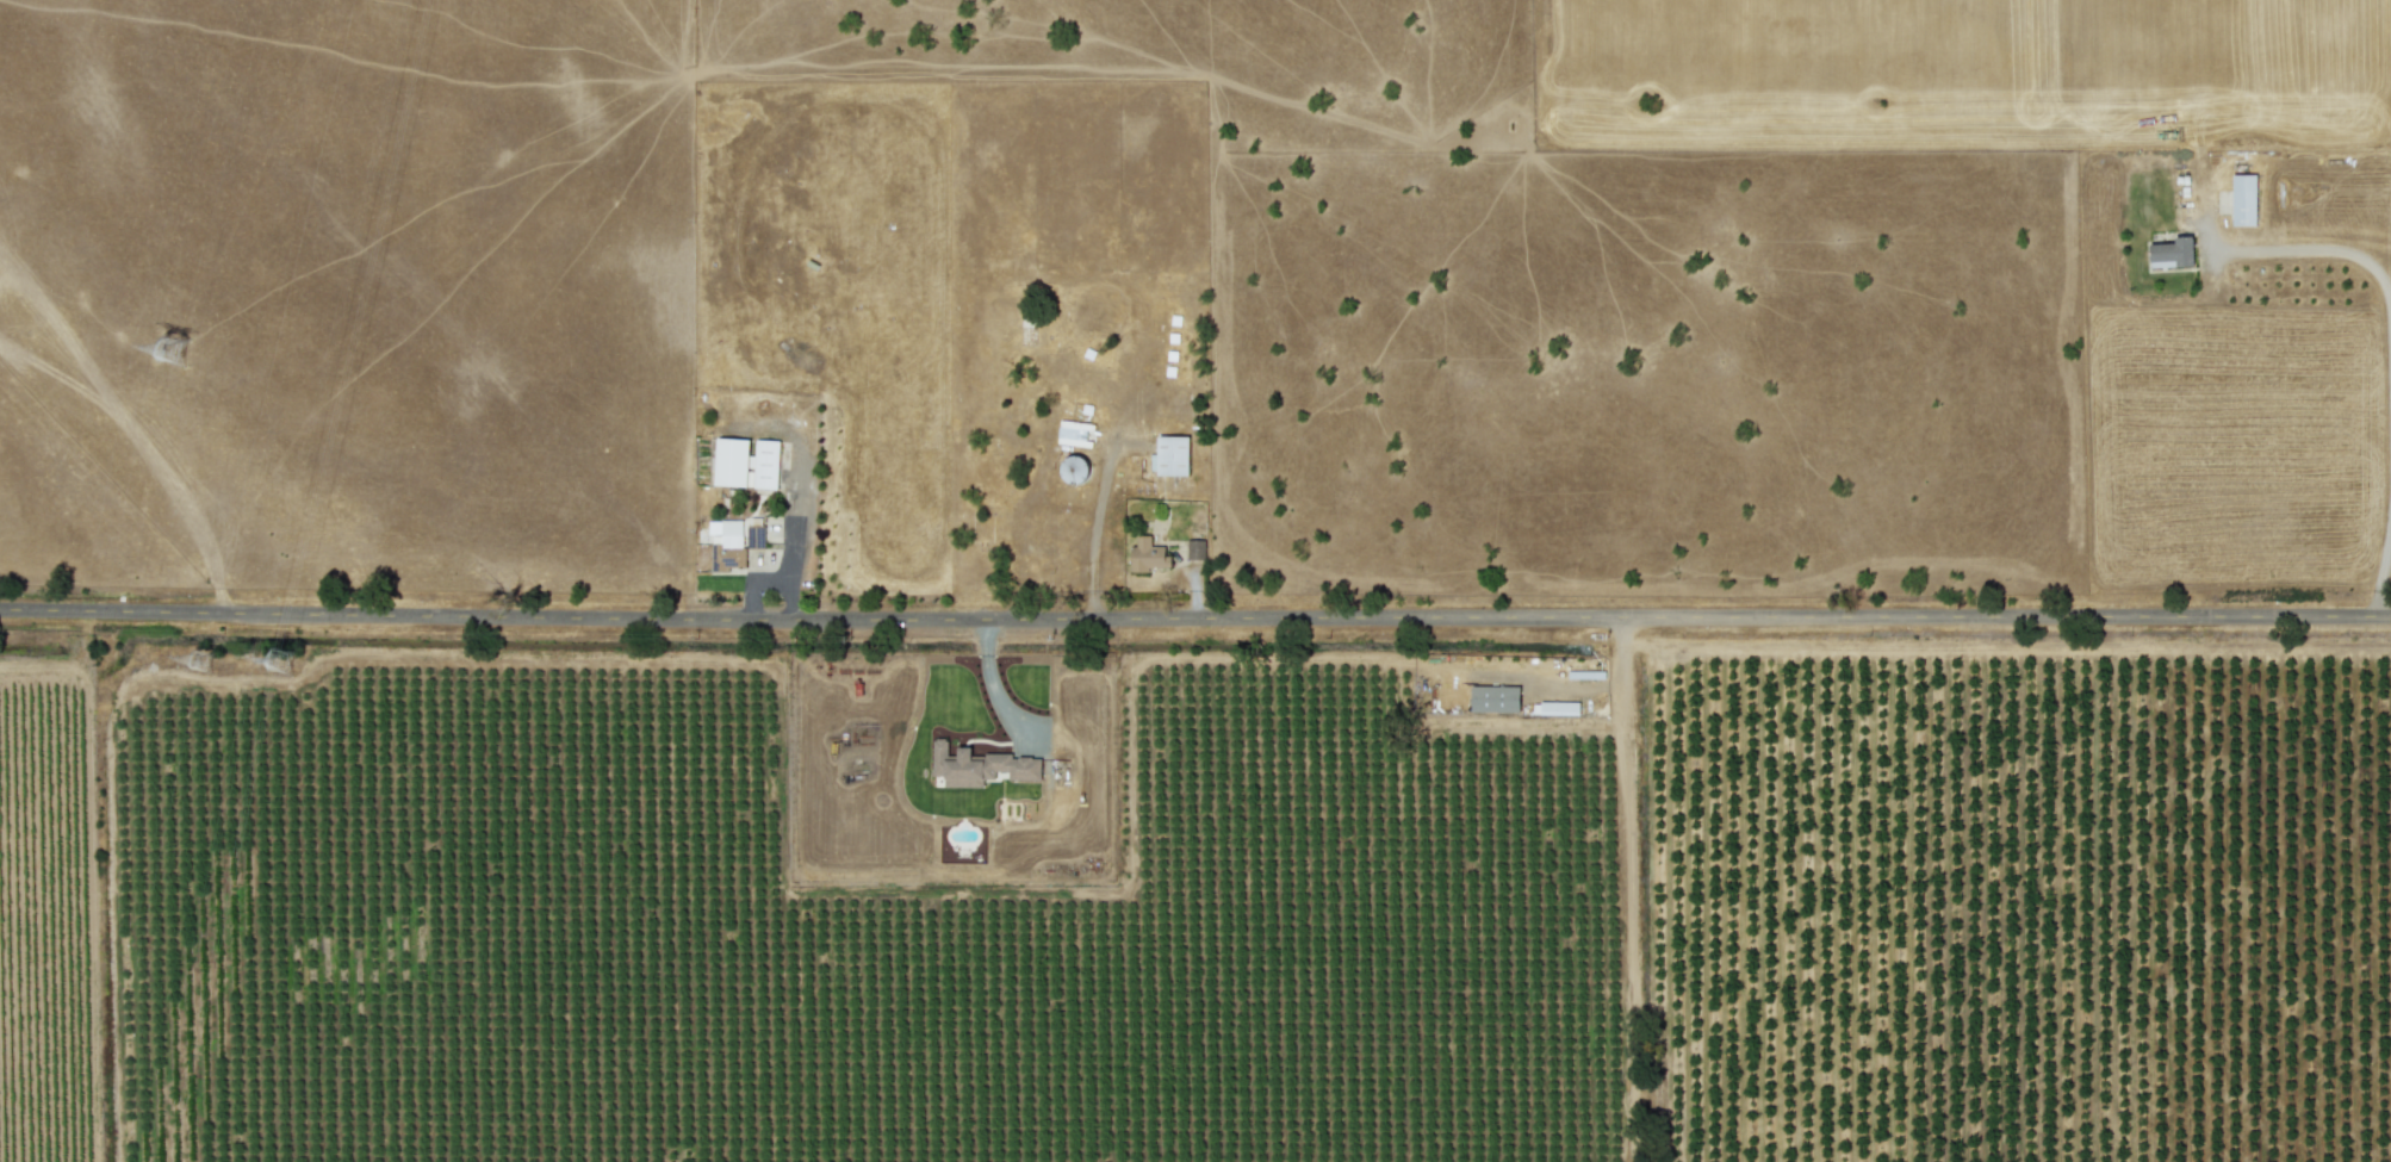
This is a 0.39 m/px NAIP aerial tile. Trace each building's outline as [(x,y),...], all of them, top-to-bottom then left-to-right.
[(2256,173),(2232,173),(2232,225),(2256,225),(2256,173)] [(2150,266),(2192,265),(2192,235),(2174,236),(2174,242),(2149,243),(2150,266)] [(1157,474),(1189,474),(1188,435),(1156,435),(1157,474)] [(714,484),(747,485),(747,467),(753,467),(752,487),(777,488),(779,440),(755,439),(754,454),(748,454),(749,438),(716,437),(714,484)] [(742,520),(711,519),(710,541),(722,542),(722,547),(741,548),(742,520)] [(1164,545),(1151,545),(1150,534),(1136,535),(1136,545),(1130,545),(1131,569),(1170,568),(1170,554),(1164,554),(1164,545)] [(1186,538),(1186,558),(1204,558),(1205,539),(1186,538)] [(1519,711),(1519,684),(1471,685),(1471,712),(1519,711)] [(1533,702),(1533,714),(1578,712),(1578,701),(1533,702)] [(1041,779),(1041,754),(983,754),(983,758),(969,758),(969,746),(957,746),(957,759),(943,759),(943,778),(995,778),(995,771),(1007,771),(1007,778),(1041,779)]
